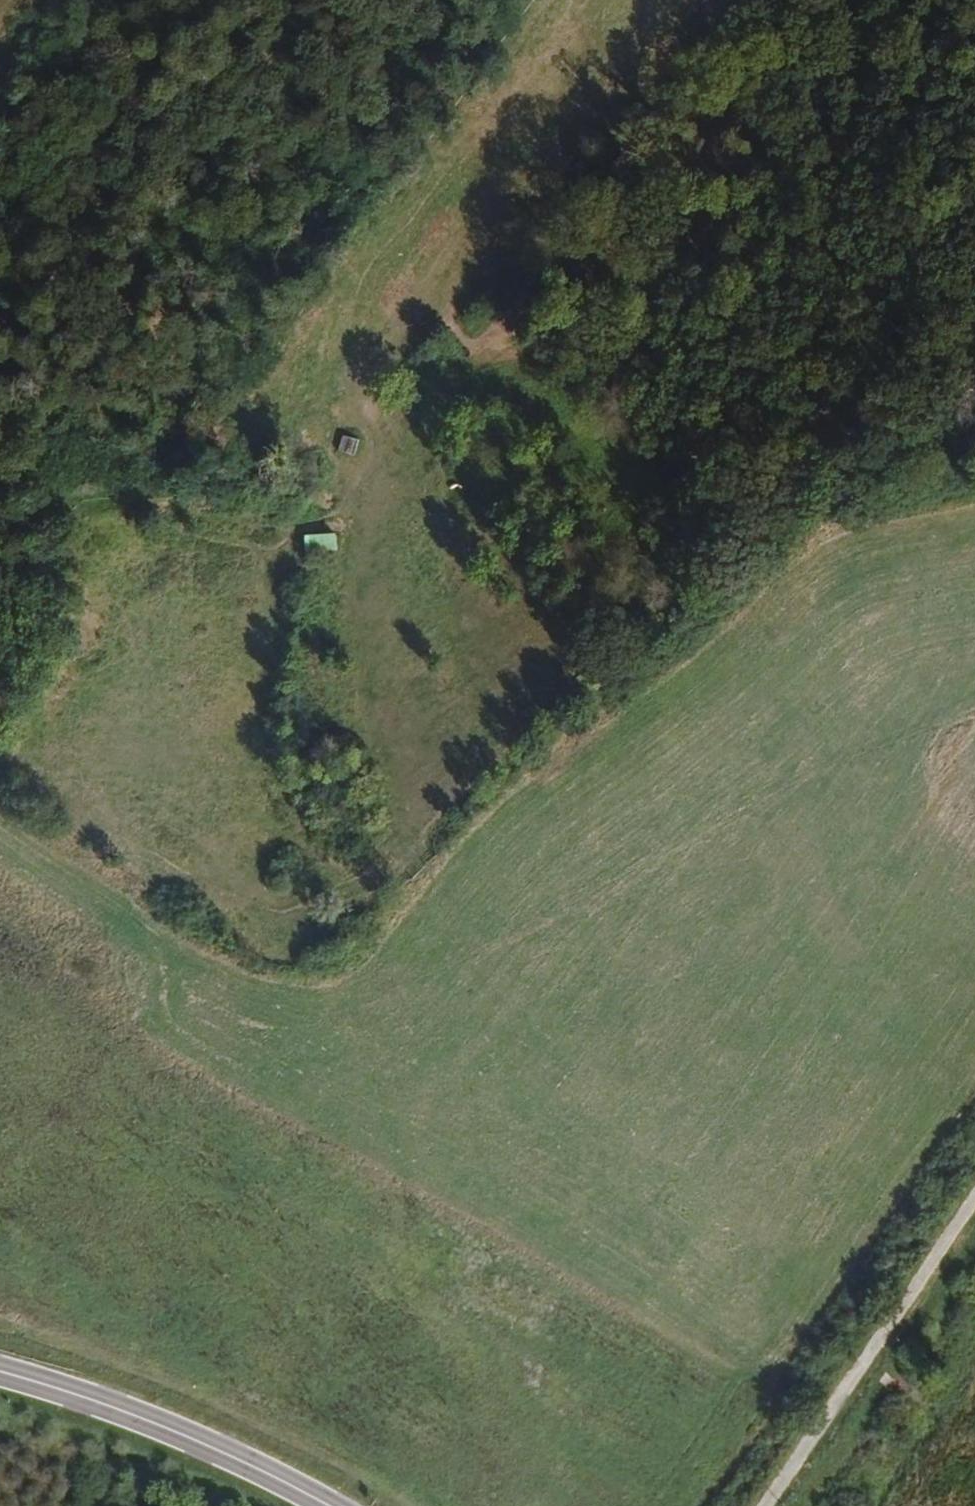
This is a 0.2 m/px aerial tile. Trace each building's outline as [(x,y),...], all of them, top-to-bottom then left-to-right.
[(306,552),(338,552),(337,535),(306,536),(306,552)]
